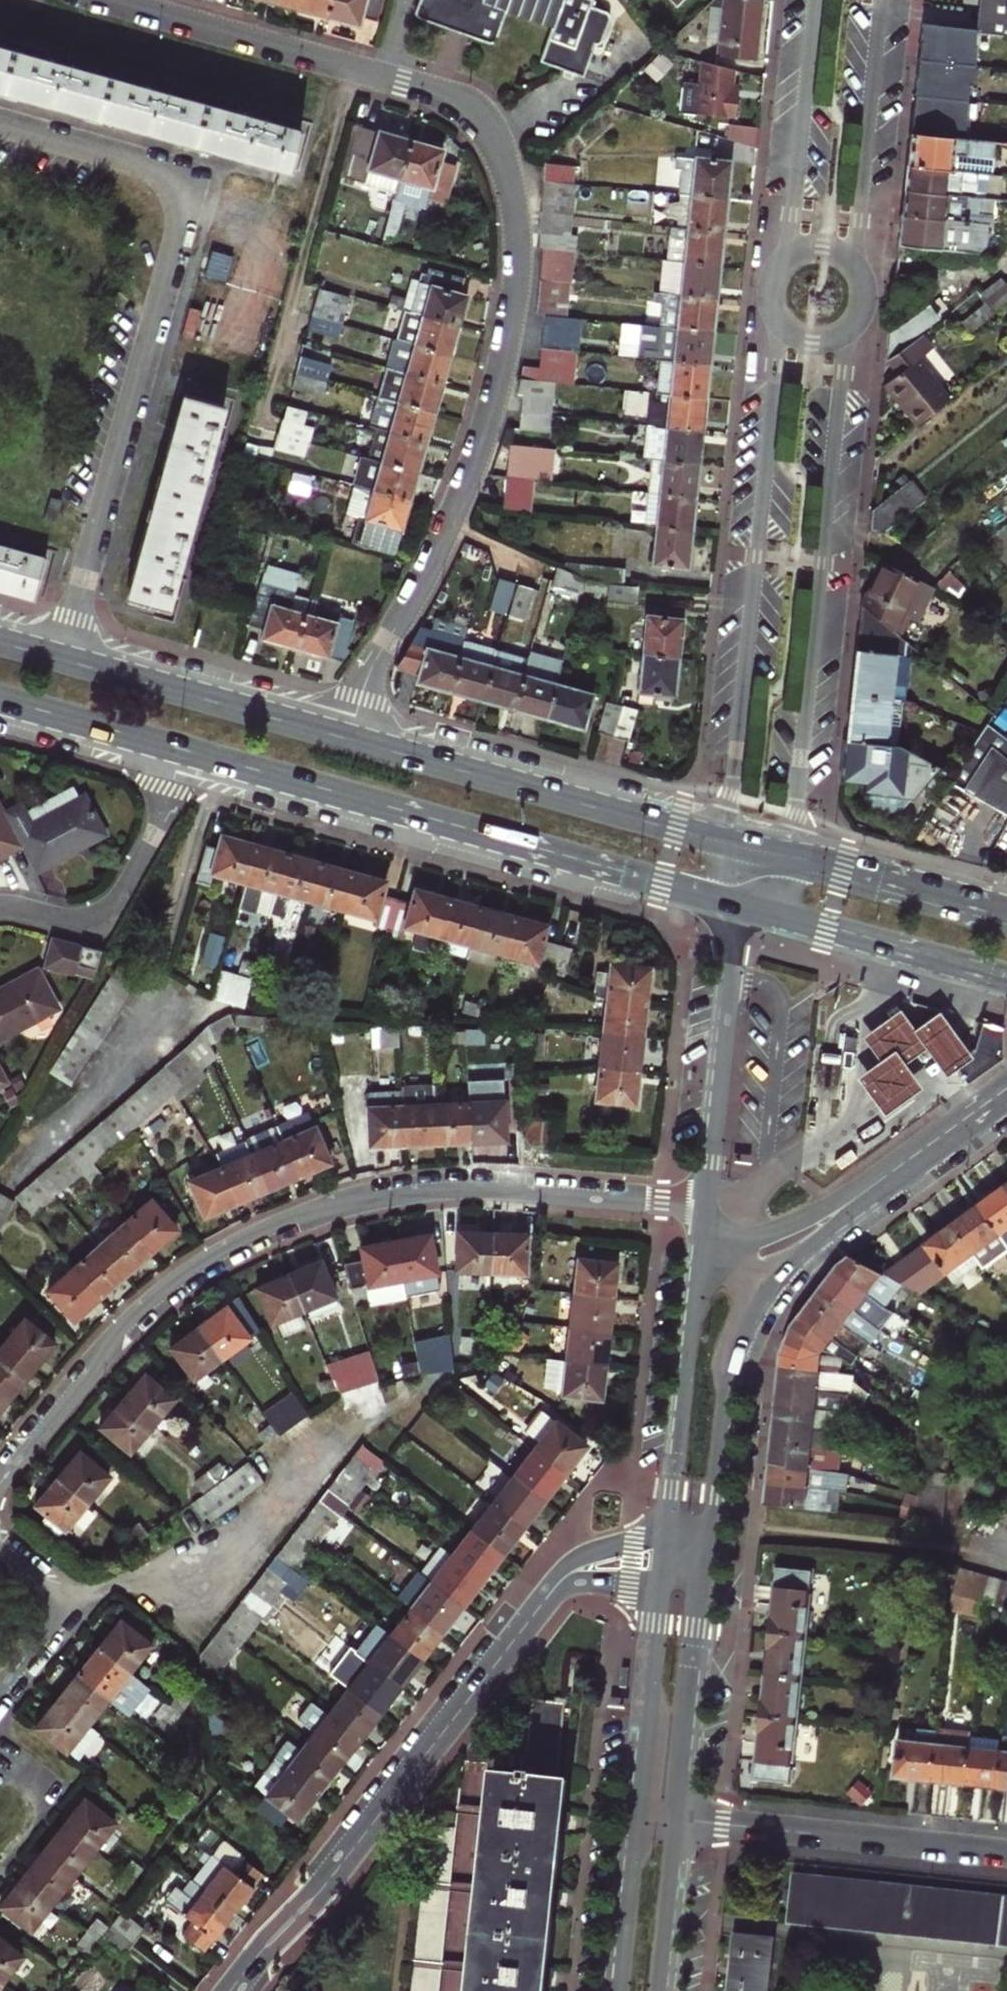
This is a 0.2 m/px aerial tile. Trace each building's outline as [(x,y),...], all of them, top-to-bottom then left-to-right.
[(293,10),(295,0),(263,0),(262,2),(293,10)] [(325,19),(330,0),(295,0),(293,10),(325,19)] [(375,23),(381,0),(330,0),(325,19),(357,27),(359,19),(375,23)] [(415,16),(415,18),(416,21),(418,22),(445,31),(449,31),(450,30),(453,24),(468,29),(468,33),(501,0),(421,0),(415,16)] [(484,44),(498,30),(494,29),(496,24),(499,25),(503,13),(500,12),(501,10),(513,14),(526,0),(501,0),(468,33),(467,36),(468,39),(484,44)] [(600,43),(607,23),(607,19),(607,16),(605,14),(589,9),(591,0),(526,0),(513,14),(552,27),(539,64),(583,79),(594,46),(597,46),(599,45),(600,43)] [(754,59),(761,0),(721,0),(715,56),(754,59)] [(975,32),(1006,35),(1006,0),(979,0),(975,32)] [(975,33),(975,28),(922,23),(917,60),(974,66),(975,33)] [(463,37),(468,33),(468,29),(453,24),(450,30),(449,31),(445,31),(463,37)] [(492,45),(493,43),(495,39),(497,34),(498,30),(484,44),(489,45),(492,45)] [(299,130),(0,48),(0,92),(273,168),(274,165),(289,169),(299,130)] [(694,113),(734,117),(735,97),(729,97),(731,69),(698,60),(694,113)] [(972,85),(974,66),(917,60),(914,96),(966,101),(968,85),(972,85)] [(964,118),(966,101),(914,96),(909,133),(966,139),(968,118),(964,118)] [(727,139),(755,148),(757,128),(728,125),(727,139)] [(393,196),(394,193),(408,142),(354,127),(339,182),(393,196)] [(966,139),(909,133),(906,165),(949,170),(951,154),(993,158),(994,142),(966,139)] [(679,196),(724,200),(728,161),(710,159),(711,143),(695,141),(693,160),(675,158),(673,171),(680,172),(678,195),(679,196)] [(394,193),(444,206),(453,175),(436,170),(441,151),(408,142),(394,193)] [(951,154),(949,170),(976,173),(986,174),(991,175),(993,158),(951,154)] [(949,170),(906,165),(903,189),(973,196),(976,173),(949,170)] [(540,183),(571,186),(573,168),(542,166),(540,183)] [(984,197),(986,174),(976,173),(973,196),(979,197),(984,197)] [(537,215),(568,217),(571,186),(540,183),(537,215)] [(973,196),(903,189),(897,245),(985,254),(988,224),(992,224),(993,214),(977,212),(979,197),(973,196)] [(669,227),(721,231),(724,200),(679,196),(678,212),(671,211),(669,227)] [(386,221),(398,223),(403,205),(391,202),(386,221)] [(535,234),(566,237),(568,217),(537,215),(535,234)] [(665,260),(717,265),(721,231),(669,227),(665,260)] [(230,279),(237,253),(213,247),(206,273),(230,279)] [(566,285),(567,286),(570,252),(541,249),(537,283),(566,285)] [(662,294),(714,298),(717,265),(665,260),(662,294)] [(407,313),(458,327),(466,298),(457,295),(461,280),(431,272),(427,288),(415,285),(407,313)] [(950,312),(969,334),(1006,303),(1006,282),(1004,284),(1000,279),(977,297),(973,293),(950,312)] [(399,310),(407,313),(415,285),(406,283),(401,300),(399,310)] [(534,315),(564,318),(566,285),(537,283),(534,315)] [(310,316),(341,325),(350,296),(318,287),(310,316)] [(379,304),(399,310),(401,300),(381,294),(379,304)] [(658,326),(711,331),(714,298),(662,294),(658,326)] [(888,332),(886,354),(937,317),(928,305),(888,332)] [(412,345),(449,356),(458,327),(407,313),(399,310),(391,339),(412,345)] [(306,332),(337,341),(341,325),(310,316),(306,332)] [(655,360),(707,365),(711,331),(658,326),(657,326),(655,350),(641,349),(641,359),(655,360)] [(540,349),(573,352),(575,330),(541,328),(540,349)] [(933,347),(921,333),(887,359),(899,374),(884,386),(915,425),(950,397),(919,358),(933,347)] [(404,375),(441,385),(449,356),(412,345),(404,375)] [(538,368),(572,371),(573,352),(540,349),(538,368)] [(294,374),(325,383),(330,367),(298,358),(294,374)] [(668,394),(704,397),(707,365),(655,360),(652,392),(668,394)] [(382,400),(433,414),(441,385),(404,375),(390,371),(382,400)] [(289,389),(320,397),(325,383),(294,374),(289,389)] [(519,412),(551,415),(552,396),(521,393),(519,412)] [(654,426),(700,431),(704,397),(668,394),(667,407),(650,405),(648,425),(654,426)] [(126,602),(165,613),(222,410),(178,398),(126,586),(131,587),(126,602)] [(374,428),(424,443),(433,414),(382,400),(374,428)] [(518,428),(549,430),(551,415),(519,412),(518,428)] [(277,432),(308,440),(312,427),(281,418),(277,432)] [(662,460),(697,463),(700,431),(654,426),(650,458),(662,460)] [(366,457),(416,471),(424,443),(374,428),(366,457)] [(273,447),(304,455),(308,440),(277,432),(273,447)] [(537,478),(549,480),(552,448),(509,444),(505,475),(537,478)] [(372,490),(408,501),(416,471),(366,457),(361,455),(353,485),(372,490)] [(658,492),(693,496),(697,463),(662,460),(660,476),(645,475),(644,491),(658,492)] [(502,508),(534,512),(537,478),(505,475),(502,508)] [(887,534),(919,508),(900,486),(870,510),(867,532),(887,534)] [(364,520),(400,530),(408,501),(372,490),(364,520)] [(655,526),(690,530),(693,496),(658,492),(655,526)] [(650,566),(686,569),(690,530),(655,526),(650,566)] [(42,559),(0,547),(0,592),(18,597),(18,594),(32,598),(42,559)] [(860,605),(890,629),(897,635),(907,616),(916,621),(932,588),(883,563),(868,592),(867,591),(860,605)] [(565,573),(583,581),(585,566),(566,565),(565,573)] [(605,583),(637,585),(638,572),(587,567),(586,581),(605,583)] [(580,592),(583,581),(565,573),(555,568),(554,581),(580,592)] [(491,611),(506,615),(515,584),(499,580),(491,611)] [(583,592),(604,593),(605,583),(586,581),(584,581),(583,592)] [(259,640),(293,650),(308,599),(309,595),(260,582),(248,627),(262,631),(259,640)] [(509,616),(524,619),(532,590),(518,586),(509,616)] [(607,600),(634,602),(636,589),(608,587),(607,600)] [(327,657),(340,660),(352,621),(338,618),(340,609),(308,599),(293,650),(326,659),(327,657)] [(890,629),(860,605),(857,633),(889,636),(890,629)] [(641,654),(677,658),(681,621),(645,617),(641,654)] [(850,696),(898,701),(899,695),(902,695),(906,656),(903,656),(905,642),(897,635),(890,629),(889,636),(857,633),(850,696)] [(415,682),(448,692),(462,643),(427,634),(425,640),(413,637),(403,669),(417,673),(415,682)] [(448,692),(482,701),(496,650),(498,645),(464,635),(462,643),(448,692)] [(482,701),(514,710),(528,658),(496,650),(482,701)] [(671,696),(673,696),(677,658),(641,654),(637,693),(653,695),(653,700),(670,701),(671,696)] [(514,710),(546,719),(555,683),(559,670),(560,667),(528,658),(514,710)] [(546,719),(581,729),(591,693),(555,683),(546,719)] [(846,741),(885,744),(888,707),(898,708),(898,701),(850,696),(846,741)] [(597,735),(611,739),(620,709),(614,706),(606,703),(597,735)] [(894,745),(898,708),(888,707),(885,744),(894,745)] [(611,739),(625,743),(634,713),(620,709),(611,739)] [(964,756),(1006,789),(1006,741),(985,724),(964,756)] [(898,746),(894,745),(885,744),(846,741),(842,781),(864,783),(862,808),(897,813),(918,791),(933,804),(948,781),(950,777),(898,746)] [(964,756),(950,777),(948,781),(1006,817),(1006,789),(964,756)] [(21,847),(33,872),(101,837),(82,800),(78,801),(72,789),(22,812),(19,807),(4,815),(21,847)] [(21,847),(4,815),(0,808),(0,858),(21,847)] [(245,883),(256,846),(222,837),(219,849),(206,845),(196,882),(208,886),(212,874),(245,883)] [(278,892),(289,855),(256,846),(245,883),(278,892)] [(311,901),(322,865),(289,855),(278,892),(311,901)] [(311,901),(344,910),(354,874),(322,865),(311,901)] [(387,883),(354,874),(344,910),(377,919),(375,927),(389,931),(398,900),(384,896),(387,883)] [(440,937),(450,900),(416,891),(412,905),(398,900),(389,931),(403,935),(405,927),(419,931),(415,945),(414,948),(435,954),(436,950),(440,937)] [(440,937),(472,946),(482,909),(450,900),(440,937)] [(504,955),(515,918),(482,909),(472,946),(504,955)] [(548,927),(515,918),(504,955),(537,964),(535,970),(552,975),(560,946),(544,941),(548,927)] [(402,941),(415,945),(419,931),(405,927),(403,935),(402,941)] [(224,941),(211,937),(203,966),(216,970),(224,941)] [(468,958),(472,946),(440,937),(436,950),(468,958)] [(45,968),(90,980),(99,951),(52,939),(45,968)] [(573,949),(560,946),(552,975),(565,979),(573,949)] [(596,963),(593,994),(608,999),(646,1003),(650,968),(596,963)] [(117,967),(109,979),(132,993),(139,981),(117,967)] [(0,990),(0,1037),(56,1009),(37,972),(0,990)] [(109,979),(102,991),(123,1005),(132,993),(109,979)] [(552,1005),(558,983),(549,980),(548,980),(541,1002),(552,1005)] [(255,1000),(269,1003),(272,993),(257,990),(255,1000)] [(123,1005),(102,991),(94,1002),(116,1017),(123,1005)] [(646,1003),(608,999),(604,1032),(643,1036),(646,1003)] [(109,1028),(116,1017),(94,1002),(86,1014),(109,1028)] [(464,1002),(462,1011),(478,1015),(480,1006),(464,1002)] [(86,1014),(78,1026),(101,1040),(109,1028),(86,1014)] [(212,1041),(234,1029),(229,1015),(205,1029),(212,1041)] [(259,1028),(260,1017),(235,1015),(234,1025),(259,1028)] [(955,1089),(965,1082),(954,1067),(971,1054),(949,1024),(923,1043),(908,1022),(886,1038),(901,1058),(864,1086),(896,1131),(933,1104),(913,1076),(935,1060),(955,1089)] [(977,1050),(971,1054),(954,1067),(965,1082),(969,1088),(1005,1062),(1006,1030),(984,1024),(977,1050)] [(78,1026),(72,1037),(94,1051),(101,1040),(78,1026)] [(399,1047),(398,1028),(380,1028),(380,1048),(399,1047)] [(467,1043),(467,1032),(448,1030),(448,1043),(467,1043)] [(538,1032),(528,1032),(529,1054),(538,1053),(538,1032)] [(604,1032),(600,1066),(639,1071),(643,1036),(604,1032)] [(214,1056),(199,1033),(179,1050),(197,1071),(209,1061),(214,1056)] [(838,1034),(832,1034),(830,1049),(836,1049),(843,1050),(844,1035),(838,1034)] [(86,1063),(94,1051),(72,1037),(63,1049),(86,1063)] [(63,1049),(56,1061),(78,1074),(86,1063),(63,1049)] [(179,1050),(161,1066),(179,1087),(193,1075),(197,1071),(179,1050)] [(71,1087),(78,1074),(56,1061),(48,1072),(71,1087)] [(179,1087),(161,1066),(150,1075),(168,1096),(171,1093),(179,1087)] [(639,1071),(600,1066),(597,1101),(635,1105),(639,1071)] [(150,1075),(140,1085),(158,1105),(168,1096),(150,1075)] [(198,1080),(193,1075),(179,1087),(171,1093),(176,1099),(198,1080)] [(158,1105),(140,1085),(129,1094),(147,1114),(158,1105)] [(368,1148),(403,1146),(401,1092),(401,1090),(365,1091),(368,1148)] [(432,1091),(401,1092),(403,1146),(436,1145),(433,1105),(432,1091)] [(147,1114),(129,1094),(119,1103),(137,1124),(147,1114)] [(504,1101),(468,1103),(471,1143),(506,1141),(504,1101)] [(137,1124),(119,1103),(109,1112),(127,1133),(127,1132),(137,1124)] [(468,1103),(433,1105),(436,1145),(471,1143),(468,1103)] [(127,1133),(109,1112),(98,1122),(115,1142),(127,1133)] [(307,1115),(275,1128),(296,1179),(328,1165),(307,1115)] [(551,1142),(552,1122),(532,1121),(531,1140),(551,1142)] [(115,1142),(98,1122),(86,1133),(104,1153),(115,1142)] [(296,1179),(275,1128),(244,1140),(245,1143),(267,1192),(296,1179)] [(104,1153),(86,1133),(76,1141),(94,1161),(104,1153)] [(76,1141),(65,1151),(83,1171),(90,1164),(94,1161),(76,1141)] [(267,1192),(245,1143),(213,1157),(221,1168),(236,1205),(267,1192)] [(83,1171),(65,1151),(54,1161),(71,1181),(81,1173),(83,1171)] [(54,1161),(44,1170),(61,1190),(71,1181),(54,1161)] [(83,1171),(81,1173),(93,1188),(104,1179),(90,1164),(83,1171)] [(203,1219),(236,1205),(221,1168),(188,1183),(203,1219)] [(61,1190),(44,1170),(33,1180),(50,1199),(55,1195),(61,1190)] [(33,1180),(23,1189),(40,1208),(50,1199),(33,1180)] [(40,1208),(23,1189),(14,1197),(30,1216),(40,1208)] [(1006,1235),(1006,1190),(982,1208),(1003,1238),(1006,1235)] [(0,1192),(0,1221),(13,1199),(0,1192)] [(149,1201),(124,1223),(149,1252),(174,1230),(149,1201)] [(1003,1238),(982,1208),(956,1227),(983,1264),(987,1270),(1006,1256),(1006,1244),(1003,1238)] [(149,1252),(124,1223),(98,1246),(122,1275),(149,1252)] [(908,1287),(923,1296),(952,1275),(959,1282),(983,1264),(956,1227),(888,1276),(908,1287)] [(491,1273),(493,1234),(459,1232),(457,1271),(491,1273)] [(528,1237),(493,1234),(491,1273),(525,1276),(528,1237)] [(430,1235),(395,1242),(405,1293),(439,1288),(430,1235)] [(355,1304),(405,1293),(395,1242),(360,1248),(363,1260),(343,1264),(355,1304)] [(98,1246),(74,1267),(98,1296),(122,1275),(98,1246)] [(870,1300),(894,1313),(908,1287),(888,1276),(852,1256),(836,1268),(832,1272),(870,1300)] [(619,1266),(582,1260),(577,1294),(615,1299),(619,1266)] [(319,1262),(286,1275),(300,1310),(332,1297),(319,1262)] [(73,1318),(98,1296),(74,1267),(48,1290),(73,1318)] [(909,1321),(894,1313),(870,1300),(832,1272),(819,1290),(860,1320),(883,1332),(888,1323),(903,1331),(909,1321)] [(254,1289),(268,1324),(300,1310),(286,1275),(254,1289)] [(819,1290),(808,1306),(848,1336),(860,1320),(819,1290)] [(573,1328),(611,1332),(615,1299),(577,1294),(573,1328)] [(241,1297),(197,1328),(220,1359),(260,1330),(241,1297)] [(848,1336),(808,1306),(794,1325),(827,1348),(830,1344),(835,1338),(851,1350),(857,1342),(848,1336)] [(23,1318),(2,1344),(31,1368),(52,1342),(23,1318)] [(818,1358),(820,1359),(827,1348),(794,1325),(792,1328),(783,1350),(818,1354),(818,1358)] [(191,1379),(220,1359),(197,1328),(169,1349),(191,1379)] [(607,1364),(611,1332),(573,1328),(569,1359),(607,1364)] [(835,1338),(830,1344),(848,1353),(851,1350),(835,1338)] [(430,1339),(414,1342),(418,1362),(420,1374),(436,1370),(430,1339)] [(460,1349),(477,1349),(478,1339),(461,1339),(460,1349)] [(493,1339),(487,1339),(478,1339),(477,1349),(493,1350),(493,1339)] [(2,1344),(0,1346),(0,1388),(9,1395),(31,1368),(2,1344)] [(848,1353),(830,1344),(827,1348),(855,1363),(858,1358),(848,1353)] [(780,1356),(779,1368),(849,1375),(850,1370),(839,1369),(840,1361),(820,1359),(818,1358),(818,1354),(783,1350),(780,1356)] [(338,1390),(339,1393),(378,1384),(370,1354),(327,1364),(335,1379),(338,1390)] [(607,1364),(569,1359),(569,1362),(551,1360),(549,1382),(550,1386),(552,1388),(566,1390),(565,1393),(603,1398),(607,1364)] [(403,1365),(406,1377),(420,1374),(418,1362),(403,1365)] [(776,1388),(846,1395),(849,1375),(779,1368),(776,1388)] [(144,1374),(122,1400),(152,1426),(174,1399),(144,1374)] [(846,1395),(859,1397),(860,1383),(849,1375),(846,1395)] [(338,1390),(335,1379),(320,1382),(323,1394),(338,1390)] [(0,1388),(0,1406),(9,1395),(0,1388)] [(774,1409),(831,1415),(860,1418),(868,1423),(876,1411),(859,1397),(846,1395),(776,1388),(774,1409)] [(279,1437),(309,1415),(296,1394),(265,1418),(272,1428),(279,1437)] [(152,1426),(122,1400),(101,1426),(130,1451),(152,1426)] [(772,1428),(833,1434),(840,1435),(841,1429),(830,1428),(831,1415),(774,1409),(772,1428)] [(543,1443),(536,1451),(567,1474),(589,1446),(546,1413),(530,1434),(543,1443)] [(279,1437),(272,1428),(259,1435),(267,1446),(279,1437)] [(772,1428),(770,1447),(830,1453),(842,1454),(843,1445),(832,1444),(833,1434),(772,1428)] [(362,1444),(353,1456),(375,1473),(383,1462),(384,1461),(362,1444)] [(768,1467),(836,1475),(836,1468),(829,1467),(830,1453),(770,1447),(768,1467)] [(536,1451),(516,1477),(546,1501),(567,1474),(536,1451)] [(109,1476),(79,1452),(57,1479),(87,1503),(109,1476)] [(375,1473),(353,1456),(343,1469),(365,1485),(375,1473)] [(247,1462),(236,1470),(253,1493),(264,1484),(247,1462)] [(219,1464),(208,1473),(217,1484),(225,1478),(228,1476),(219,1464)] [(840,1476),(836,1475),(768,1467),(766,1488),(826,1494),(840,1496),(849,1497),(851,1479),(840,1476)] [(343,1469),(334,1481),(356,1497),(363,1487),(365,1485),(343,1469)] [(228,1476),(225,1478),(242,1501),(253,1493),(236,1470),(228,1476)] [(217,1484),(208,1473),(195,1482),(204,1494),(214,1487),(217,1484)] [(516,1477),(495,1504),(525,1528),(546,1501),(516,1477)] [(242,1501),(225,1478),(217,1484),(214,1487),(231,1509),(242,1501)] [(64,1530),(87,1503),(57,1479),(34,1505),(64,1530)] [(334,1481),(326,1492),(347,1508),(356,1497),(334,1481)] [(918,1500),(945,1502),(946,1488),(920,1485),(918,1500)] [(231,1509),(214,1487),(204,1494),(202,1496),(219,1518),(231,1509)] [(826,1494),(766,1488),(764,1509),(832,1516),(832,1510),(825,1510),(826,1494)] [(347,1508),(326,1492),(317,1503),(338,1520),(343,1514),(347,1508)] [(832,1510),(832,1516),(839,1517),(840,1496),(826,1494),(825,1510),(832,1510)] [(208,1527),(219,1518),(202,1496),(190,1504),(208,1527)] [(906,1509),(917,1512),(918,1500),(908,1497),(906,1509)] [(918,1500),(917,1512),(943,1514),(945,1502),(918,1500)] [(338,1520),(317,1503),(307,1516),(329,1532),(338,1520)] [(504,1555),(525,1528),(495,1504),(474,1531),(504,1555)] [(904,1523),(916,1524),(917,1512),(906,1509),(904,1523)] [(943,1514),(917,1512),(916,1524),(942,1527),(943,1514)] [(307,1516),(298,1528),(319,1544),(322,1541),(329,1532),(307,1516)] [(127,1533),(137,1544),(148,1535),(140,1524),(127,1533)] [(298,1528),(289,1540),(310,1557),(319,1544),(298,1528)] [(484,1582),(504,1555),(474,1531),(453,1558),(484,1582)] [(115,1542),(124,1554),(137,1544),(127,1533),(115,1542)] [(289,1540),(280,1552),(301,1568),(302,1567),(310,1557),(289,1540)] [(484,1582),(453,1558),(442,1549),(422,1576),(433,1585),(463,1609),(484,1582)] [(301,1568),(280,1552),(271,1564),(292,1580),(301,1568)] [(283,1591),(292,1580),(271,1564),(262,1575),(283,1591)] [(962,1567),(956,1593),(970,1597),(977,1571),(962,1567)] [(776,1570),(769,1635),(805,1639),(812,1573),(776,1570)] [(991,1576),(977,1571),(970,1597),(983,1601),(991,1576)] [(283,1591),(262,1575),(253,1587),(274,1603),(281,1594),(283,1591)] [(991,1576),(983,1601),(988,1602),(998,1605),(1005,1580),(991,1576)] [(1006,1608),(1006,1581),(1005,1580),(998,1605),(1006,1608)] [(413,1611),(443,1635),(463,1609),(433,1585),(413,1611)] [(253,1587),(244,1600),(264,1616),(274,1603),(253,1587)] [(244,1600),(235,1612),(255,1628),(260,1621),(264,1616),(244,1600)] [(422,1662),(443,1635),(413,1611),(391,1638),(422,1662)] [(235,1612),(225,1625),(245,1640),(255,1628),(235,1612)] [(119,1622),(98,1649),(129,1673),(150,1646),(119,1622)] [(225,1625),(216,1636),(236,1652),(240,1648),(245,1640),(225,1625)] [(769,1635),(765,1675),(801,1679),(805,1639),(769,1635)] [(216,1636),(207,1648),(227,1663),(236,1652),(216,1636)] [(371,1665),(401,1689),(422,1662),(391,1638),(371,1665)] [(227,1663),(207,1648),(199,1659),(219,1674),(227,1663)] [(78,1674),(109,1699),(129,1715),(149,1689),(129,1673),(98,1649),(78,1674)] [(337,1682),(350,1692),(380,1716),(401,1689),(371,1665),(358,1655),(337,1682)] [(199,1659),(202,1695),(218,1675),(219,1674),(199,1659)] [(88,1726),(109,1699),(78,1674),(57,1701),(88,1726)] [(801,1679),(765,1675),(761,1718),(796,1721),(801,1679)] [(329,1719),(360,1743),(380,1716),(350,1692),(329,1719)] [(180,1694),(171,1706),(181,1714),(190,1703),(180,1694)] [(543,1985),(545,1967),(551,1907),(552,1888),(558,1831),(560,1811),(563,1781),(556,1780),(563,1699),(529,1695),(522,1755),(501,1753),(499,1774),(495,1773),(491,1809),(490,1816),(483,1886),(482,1894),(475,1964),(475,1972),(473,1990),(542,1990),(543,1985)] [(66,1756),(88,1726),(57,1701),(35,1730),(66,1756)] [(172,1726),(181,1714),(171,1706),(162,1718),(172,1726)] [(329,1719),(313,1706),(306,1714),(299,1724),(316,1736),(309,1745),(340,1769),(360,1743),(329,1719)] [(789,1784),(796,1721),(761,1718),(754,1780),(789,1784)] [(66,1756),(78,1766),(101,1737),(88,1726),(66,1756)] [(938,1747),(940,1733),(922,1731),(921,1745),(899,1743),(896,1778),(934,1783),(938,1747)] [(940,1733),(938,1747),(934,1783),(966,1786),(970,1751),(972,1738),(972,1736),(940,1732),(940,1733)] [(972,1738),(970,1751),(966,1786),(1000,1790),(1003,1755),(1005,1742),(972,1738)] [(318,1796),(340,1769),(309,1745),(299,1757),(286,1746),(275,1761),(318,1796)] [(277,1786),(268,1798),(299,1821),(318,1796),(275,1761),(264,1775),(277,1786)] [(255,1787),(268,1798),(277,1786),(264,1775),(255,1787)] [(186,1794),(181,1802),(178,1805),(189,1813),(197,1803),(186,1794)] [(85,1801),(63,1828),(93,1852),(115,1824),(85,1801)] [(189,1813),(178,1805),(167,1818),(178,1827),(189,1813)] [(490,1816),(491,1809),(453,1805),(453,1812),(490,1816)] [(570,1812),(560,1811),(558,1831),(568,1832),(570,1812)] [(439,1969),(440,1961),(447,1891),(448,1882),(453,1825),(424,1823),(408,1990),(437,1990),(439,1969)] [(93,1852),(63,1828),(43,1854),(73,1878),(93,1852)] [(73,1878),(43,1854),(21,1882),(51,1905),(73,1878)] [(210,1856),(191,1880),(234,1913),(263,1874),(241,1857),(230,1871),(210,1856)] [(133,1864),(124,1875),(134,1883),(142,1872),(133,1864)] [(798,1872),(793,1918),(1006,1943),(1006,1896),(798,1872)] [(124,1896),(134,1883),(124,1875),(113,1888),(124,1896)] [(204,1951),(234,1913),(191,1880),(183,1891),(177,1886),(166,1900),(192,1920),(182,1934),(204,1951)] [(51,1905),(21,1882),(1,1907),(31,1931),(51,1905)] [(448,1882),(447,1891),(482,1894),(483,1886),(448,1882)] [(562,1889),(552,1888),(551,1907),(560,1908),(562,1889)] [(144,1929),(125,1914),(123,1916),(114,1926),(133,1941),(144,1929)] [(95,1924),(87,1934),(100,1944),(103,1940),(108,1934),(95,1924)] [(133,1941),(114,1926),(108,1934),(103,1940),(123,1955),(133,1941)] [(776,1936),(735,1931),(729,1984),(736,1985),(735,1990),(769,1990),(776,1936)] [(100,1944),(87,1934),(79,1944),(92,1954),(100,1944)] [(1,1986),(23,1959),(0,1941),(0,1985),(1,1986)] [(440,1961),(439,1969),(475,1972),(475,1964),(440,1961)] [(554,1968),(545,1967),(543,1985),(552,1986),(554,1968)]
